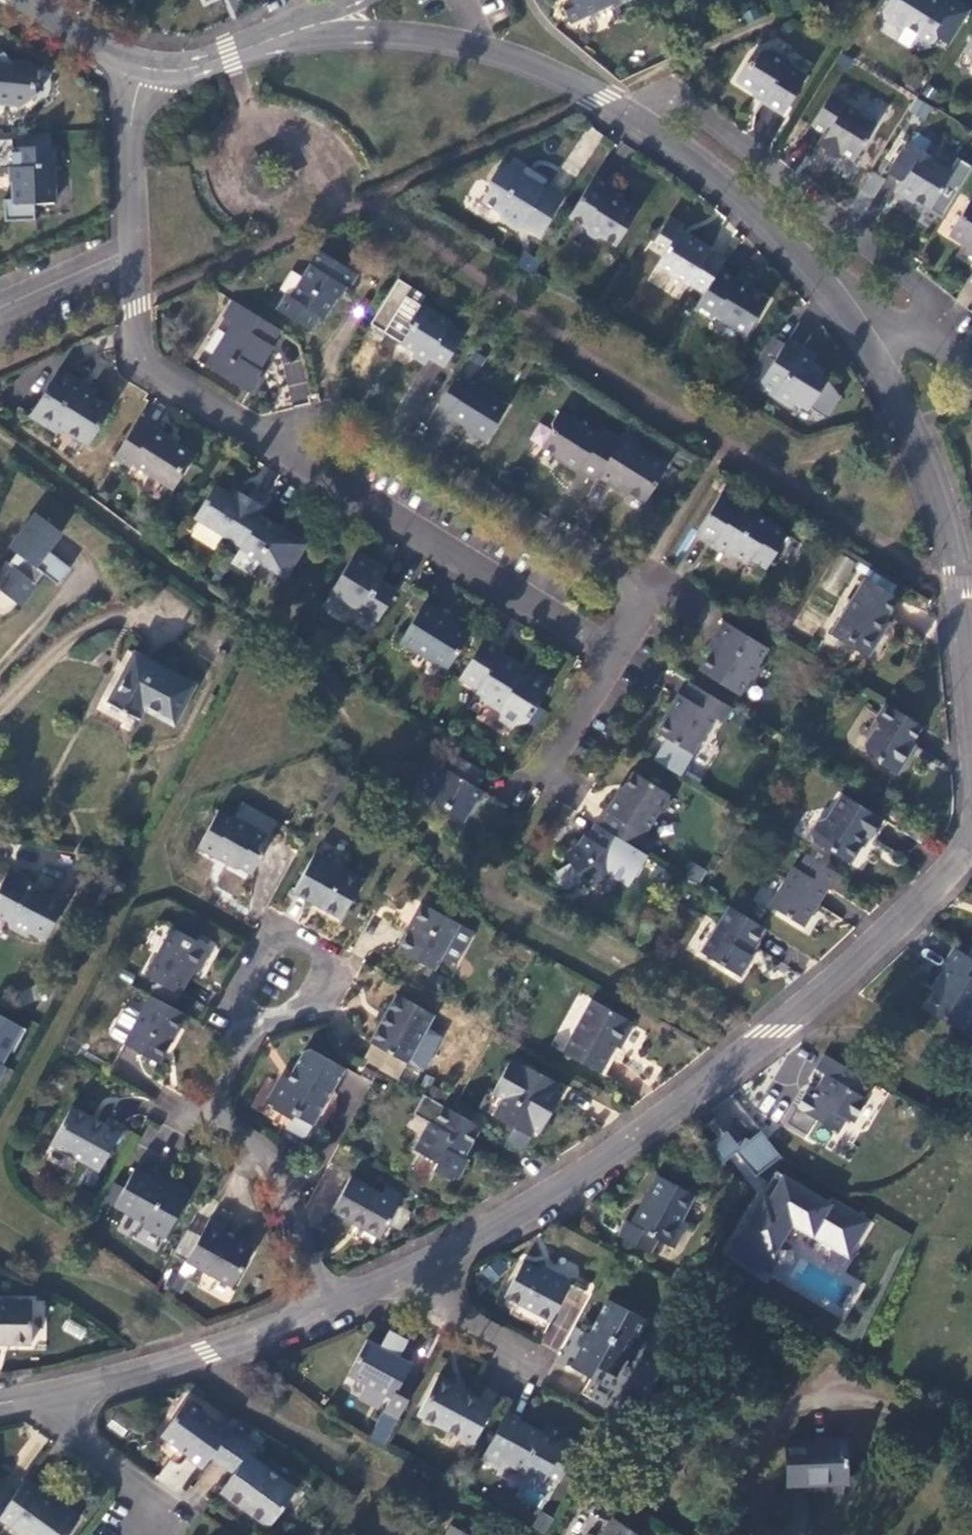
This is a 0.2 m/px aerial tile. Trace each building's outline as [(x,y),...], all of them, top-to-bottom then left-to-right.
[(569,22),(614,2),(616,7),(632,0),(573,0),(572,3),(562,7),(569,22)] [(902,30),(904,26),(917,34),(920,46),(933,43),(936,38),(948,45),(970,10),(954,0),(888,0),(881,12),(883,19),(902,30)] [(963,49),(971,55),(971,35),(963,49)] [(746,63),(735,81),(763,98),(761,102),(782,114),(805,76),(786,65),(788,61),(769,49),(759,52),(751,65),(746,63)] [(7,98),(17,111),(36,95),(35,70),(30,65),(8,64),(1,54),(0,55),(0,97),(7,98)] [(858,111),(830,94),(810,126),(823,134),(816,145),(835,157),(837,153),(852,162),(875,125),(857,113),(858,111)] [(935,159),(906,141),(886,174),(899,181),(893,192),(912,204),(914,201),(929,210),(952,172),(933,161),(935,159)] [(53,203),(51,167),(56,167),(55,147),(11,148),(12,199),(2,200),(3,221),(32,220),(32,204),(53,203)] [(529,180),(505,166),(496,170),(487,184),(489,190),(482,201),(497,211),(499,218),(518,230),(521,226),(539,237),(561,201),(543,189),(545,187),(534,179),(529,180)] [(864,212),(885,180),(871,172),(851,203),(864,212)] [(610,187),(593,177),(568,217),(585,227),(587,234),(595,239),(601,237),(615,246),(636,212),(606,194),(610,187)] [(970,200),(949,234),(968,246),(962,255),(971,261),(971,201),(970,200)] [(683,226),(669,217),(652,243),(665,251),(656,266),(687,286),(689,284),(704,293),(718,271),(724,260),(709,251),(711,248),(694,238),(693,241),(682,234),(681,229),(683,226)] [(309,331),(318,316),(322,318),(341,286),(348,290),(357,275),(319,251),(291,297),(285,294),(275,310),(309,331)] [(522,254),(516,265),(533,275),(539,264),(522,254)] [(767,301),(718,271),(704,293),(694,309),(711,320),(714,315),(746,335),(767,301)] [(232,301),(222,317),(231,323),(205,366),(248,393),(257,378),(251,375),(255,368),(256,369),(271,346),(270,345),(279,330),(232,301)] [(418,306),(406,325),(414,329),(405,344),(419,353),(415,359),(425,364),(429,358),(443,367),(462,336),(448,327),(449,325),(418,306)] [(784,344),(771,336),(748,373),(761,381),(757,387),(791,408),(797,400),(809,407),(827,378),(817,365),(810,361),(810,362),(799,356),(804,349),(787,338),(784,344)] [(283,364),(289,402),(308,399),(303,361),(283,364)] [(59,370),(30,415),(57,431),(59,427),(87,443),(109,408),(90,395),(73,385),(76,380),(59,370)] [(93,391),(76,380),(73,385),(90,395),(93,391)] [(453,380),(437,406),(449,413),(447,417),(486,441),(506,408),(467,385),(465,388),(453,380)] [(596,475),(619,440),(602,429),(598,435),(559,411),(551,424),(553,431),(542,448),(560,459),(559,461),(577,472),(578,470),(594,480),(596,475)] [(137,420),(113,459),(128,469),(131,464),(172,490),(180,476),(179,470),(190,453),(168,439),(170,437),(153,427),(152,429),(137,420)] [(624,431),(619,440),(596,475),(611,485),(612,482),(643,502),(665,467),(633,448),(638,440),(624,431)] [(252,488),(247,496),(243,503),(229,495),(214,485),(194,518),(241,546),(260,516),(270,499),(252,488)] [(247,496),(234,488),(229,495),(243,503),(247,496)] [(720,494),(694,536),(728,557),(730,554),(747,564),(750,559),(753,561),(765,569),(773,557),(777,559),(790,538),(769,524),(770,522),(735,500),(734,502),(720,494)] [(61,532),(35,512),(25,525),(45,539),(41,545),(47,550),(61,532)] [(241,546),(233,558),(252,570),(258,562),(283,577),(304,544),(287,533),(285,536),(277,531),(279,528),(260,516),(241,546)] [(0,569),(0,589),(20,605),(37,584),(35,583),(43,572),(57,583),(70,567),(47,550),(41,545),(45,539),(25,525),(11,543),(19,549),(8,562),(6,560),(0,569)] [(374,626),(395,591),(380,582),(384,576),(369,567),(372,562),(355,552),(330,593),(358,610),(356,614),(374,626)] [(899,599),(864,577),(829,632),(869,657),(882,635),(878,632),(886,619),(899,599)] [(423,604),(400,640),(447,669),(468,635),(449,623),(454,614),(440,605),(436,612),(423,604)] [(891,622),(886,619),(878,632),(882,635),(891,622)] [(714,636),(703,654),(707,656),(698,670),(737,695),(746,680),(753,678),(758,669),(757,663),(714,636)] [(484,638),(458,679),(485,696),(482,700),(498,710),(499,717),(514,726),(525,723),(551,683),(530,670),(526,677),(519,672),(522,667),(501,654),(503,650),(484,638)] [(134,652),(108,703),(138,718),(143,707),(174,723),(194,683),(134,652)] [(689,682),(680,696),(677,694),(667,710),(669,711),(656,733),(690,754),(713,717),(722,723),(730,708),(689,682)] [(920,726),(884,703),(875,718),(876,724),(863,745),(865,751),(877,759),(878,764),(895,775),(914,745),(910,743),(920,726)] [(453,753),(444,767),(442,765),(436,775),(437,780),(427,795),(443,804),(444,809),(462,820),(481,790),(477,787),(485,773),(453,753)] [(632,772),(617,798),(615,796),(605,812),(608,813),(599,827),(635,849),(646,856),(655,841),(644,834),(656,814),(662,813),(669,802),(667,795),(667,794),(632,772)] [(882,820),(841,794),(826,818),(818,820),(810,832),(811,841),(848,864),(866,836),(870,839),(882,820)] [(242,804),(235,817),(269,836),(277,823),(242,804)] [(217,810),(197,847),(215,857),(215,856),(250,876),(272,837),(269,836),(235,817),(233,816),(232,818),(217,810)] [(595,824),(587,837),(584,836),(578,846),(580,848),(566,857),(569,863),(556,871),(567,889),(580,881),(585,888),(607,874),(617,858),(626,864),(635,849),(599,827),(595,824)] [(362,881),(313,854),(292,891),(341,918),(362,881)] [(838,875),(805,854),(796,869),(793,867),(769,906),(802,926),(826,888),(829,890),(838,875)] [(700,884),(706,869),(690,863),(684,878),(700,884)] [(0,885),(0,916),(7,919),(9,926),(26,935),(29,931),(44,939),(64,902),(7,871),(0,885)] [(420,903),(410,921),(412,923),(397,950),(433,970),(458,924),(420,903)] [(763,928),(729,907),(701,953),(739,977),(752,956),(747,954),(763,928)] [(208,954),(169,931),(144,975),(178,995),(193,969),(198,972),(208,954)] [(953,947),(944,962),(947,963),(937,979),(940,981),(923,1007),(944,1020),(946,1016),(963,1025),(971,1011),(971,959),(953,947)] [(184,1015),(149,995),(122,1044),(157,1063),(184,1015)] [(433,1015),(395,995),(386,1012),(385,1011),(378,1024),(379,1025),(369,1042),(407,1063),(407,1062),(424,1031),(433,1015)] [(629,1020),(590,1000),(561,1052),(599,1073),(614,1046),(619,1049),(632,1025),(628,1023),(629,1020)] [(24,1025),(0,1014),(0,1078),(24,1025)] [(946,1016),(944,1020),(960,1030),(963,1025),(946,1016)] [(424,1031),(407,1062),(423,1070),(440,1040),(424,1031)] [(343,1068),(308,1048),(303,1051),(287,1078),(282,1075),(266,1102),(272,1106),(271,1108),(290,1119),(293,1114),(311,1125),(313,1121),(317,1123),(335,1092),(331,1090),(343,1068)] [(851,1071),(824,1055),(816,1068),(825,1074),(810,1096),(805,1093),(796,1108),(837,1132),(845,1118),(852,1122),(866,1099),(863,1097),(871,1083),(851,1071)] [(519,1065),(509,1059),(491,1092),(501,1098),(492,1115),(513,1126),(516,1120),(534,1130),(538,1132),(550,1111),(544,1108),(553,1090),(557,1083),(520,1062),(519,1065)] [(559,1094),(553,1090),(544,1108),(550,1111),(559,1094)] [(104,1124),(71,1106),(50,1145),(91,1168),(98,1171),(123,1126),(108,1117),(104,1124)] [(451,1110),(443,1106),(433,1123),(429,1121),(415,1146),(419,1148),(417,1152),(436,1163),(438,1159),(442,1161),(436,1171),(451,1179),(453,1177),(457,1179),(468,1160),(460,1156),(463,1151),(466,1153),(480,1126),(451,1110)] [(964,1119),(971,1125),(971,1108),(964,1119)] [(717,1117),(707,1124),(718,1138),(727,1130),(717,1117)] [(516,1120),(513,1126),(531,1136),(534,1130),(516,1120)] [(761,1131),(739,1148),(727,1133),(715,1142),(749,1186),(783,1159),(761,1131)] [(98,1171),(91,1168),(82,1185),(89,1188),(98,1171)] [(152,1178),(134,1168),(113,1206),(144,1223),(141,1226),(164,1239),(186,1198),(184,1197),(188,1190),(168,1178),(165,1185),(152,1178)] [(776,1171),(729,1251),(761,1273),(791,1225),(848,1256),(868,1221),(776,1171)] [(156,1172),(152,1178),(165,1185),(168,1178),(156,1172)] [(694,1195),(657,1175),(645,1196),(648,1197),(633,1224),(626,1221),(618,1236),(651,1254),(659,1240),(674,1249),(688,1223),(681,1219),(694,1195)] [(350,1176),(330,1211),(379,1238),(398,1203),(350,1176)] [(208,1219),(223,1228),(236,1203),(221,1195),(208,1219)] [(208,1219),(185,1262),(231,1287),(251,1249),(220,1233),(223,1228),(208,1219)] [(522,1260),(503,1295),(549,1320),(571,1280),(550,1269),(548,1273),(538,1268),(522,1260)] [(540,1264),(538,1268),(548,1273),(550,1269),(540,1264)] [(646,1320),(608,1299),(589,1334),(580,1349),(571,1367),(589,1377),(595,1365),(615,1376),(625,1359),(630,1362),(643,1339),(637,1336),(646,1320)] [(30,1345),(31,1301),(0,1301),(0,1344),(30,1345)] [(589,1334),(584,1331),(577,1343),(580,1349),(589,1334)] [(382,1411),(397,1418),(418,1378),(404,1371),(409,1362),(365,1339),(346,1375),(389,1397),(382,1411)] [(492,1407),(437,1377),(417,1415),(472,1444),(492,1407)] [(186,1457),(201,1468),(211,1455),(228,1432),(185,1401),(160,1435),(188,1456),(186,1457)] [(551,1438),(503,1413),(479,1460),(498,1471),(503,1462),(542,1483),(547,1475),(558,1482),(578,1444),(566,1437),(562,1444),(551,1438)] [(555,1431),(551,1438),(562,1444),(566,1437),(555,1431)] [(252,1449),(228,1432),(211,1455),(234,1473),(220,1491),(269,1527),(295,1489),(248,1455),(252,1449)] [(787,1485),(847,1482),(845,1440),(785,1442),(787,1485)] [(23,1481),(10,1500),(0,1514),(0,1520),(21,1534),(66,1534),(77,1520),(23,1481)] [(10,1500),(0,1492),(0,1514),(10,1500)] [(612,1517),(602,1534),(638,1534),(612,1517)] [(452,1525),(446,1534),(469,1534),(452,1525)]
